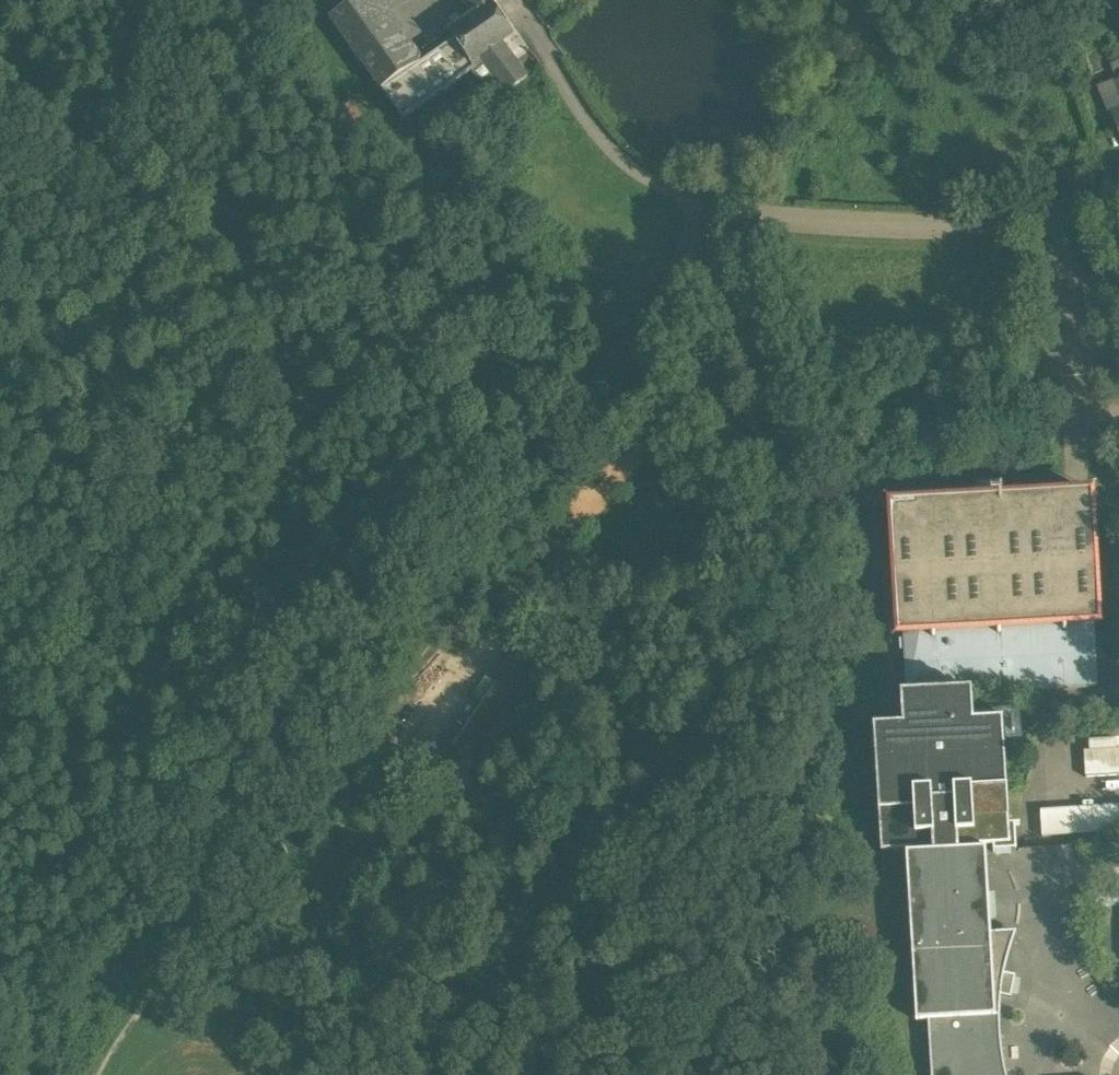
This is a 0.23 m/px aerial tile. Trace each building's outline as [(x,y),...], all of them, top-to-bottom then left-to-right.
[(378,15),(400,0),(355,0),(330,17),(381,89),(415,65),(378,15)] [(476,13),(449,31),(456,40),(463,50),(471,62),(465,66),(465,67),(483,88),(494,78),(514,60),(501,43),(512,35),(488,0),(467,0),(476,13)] [(463,50),(456,40),(417,64),(427,80),(390,103),(400,113),(450,78),(443,68),(449,63),(448,61),(463,50)] [(463,50),(448,61),(449,63),(443,68),(450,78),(465,67),(465,66),(471,62),(463,50)] [(514,60),(494,78),(505,94),(527,77),(514,60)] [(1110,65),(1116,81),(1118,80),(1118,61),(1110,65)] [(415,65),(381,89),(390,103),(427,80),(417,64),(415,65)] [(1105,98),(1118,133),(1118,92),(1105,98)] [(1091,491),(893,502),(900,627),(903,627),(1093,616),(1097,616),(1091,491)] [(1093,616),(903,627),(907,692),(971,688),(1097,682),(1093,616)] [(504,674),(524,688),(538,668),(518,654),(504,674)] [(504,674),(498,684),(519,698),(525,689),(524,688),(504,674)] [(907,692),(901,692),(903,725),(874,727),(881,852),(910,850),(910,853),(982,849),(981,846),(994,845),(994,851),(1017,850),(1015,822),(1008,823),(1002,718),(973,720),(971,688),(907,692)] [(1084,752),(1086,778),(1118,775),(1118,749),(1084,752)] [(1039,809),(1041,837),(1118,832),(1118,804),(1039,809)] [(906,854),(915,1021),(928,1020),(931,1074),(1007,1074),(1003,1060),(1000,1029),(1001,996),(1011,998),(1015,976),(1004,973),(1011,950),(992,951),(986,849),(982,849),(906,854)] [(1087,894),(1088,909),(1118,906),(1118,891),(1087,894)]
